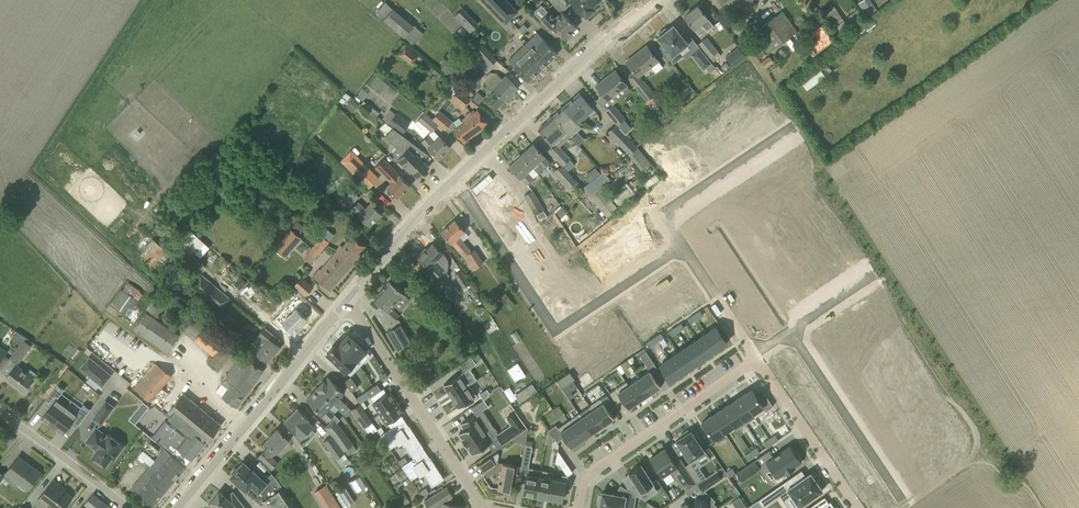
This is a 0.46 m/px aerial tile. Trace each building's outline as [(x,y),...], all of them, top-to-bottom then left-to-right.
[(506,0),(482,0),(505,24),(517,12),(506,0)] [(566,7),(571,2),(581,14),(583,16),(583,15),(586,18),(594,12),(590,7),(591,6),(593,7),(601,1),(601,0),(559,0),(566,7)] [(736,21),(756,5),(752,0),(719,0),(736,21)] [(863,9),(872,2),(871,0),(861,0),(858,2),(863,9)] [(375,12),(413,43),(423,32),(385,1),(375,12)] [(684,16),(694,28),(701,23),(706,30),(713,25),(698,6),(684,16)] [(460,7),(457,11),(473,26),(476,22),(460,7)] [(571,35),(570,34),(577,27),(561,10),(557,13),(552,8),(539,19),(556,37),(559,34),(566,41),(571,35)] [(752,32),(766,52),(797,31),(783,10),(752,32)] [(857,10),(850,16),(854,22),(862,16),(857,10)] [(456,11),(451,15),(468,31),(472,27),(456,11)] [(657,37),(663,44),(660,47),(672,63),(682,55),(678,50),(687,43),(673,25),(666,30),(665,28),(658,34),(659,36),(657,37)] [(818,38),(809,45),(815,54),(833,41),(821,25),(813,31),(818,38)] [(528,81),(557,53),(537,32),(508,60),(528,81)] [(475,50),(489,65),(497,59),(474,33),(465,41),(474,51),(475,50)] [(698,43),(710,57),(718,50),(706,36),(698,43)] [(399,53),(411,64),(419,55),(406,45),(399,53)] [(759,45),(754,49),(759,57),(765,54),(759,45)] [(656,72),(663,67),(658,61),(660,60),(655,53),(653,54),(646,46),(627,61),(633,69),(625,75),(663,123),(671,116),(640,75),(652,66),(656,72)] [(725,56),(733,66),(746,55),(738,46),(725,56)] [(699,47),(691,54),(703,68),(705,67),(709,72),(715,67),(711,62),(699,47)] [(761,61),(765,67),(774,61),(770,55),(761,61)] [(440,69),(447,75),(453,68),(447,62),(440,69)] [(434,68),(431,71),(438,76),(441,73),(434,68)] [(820,69),(799,81),(804,90),(825,78),(820,69)] [(596,85),(603,94),(608,100),(627,85),(615,70),(596,85)] [(486,81),(498,92),(489,100),(497,108),(517,88),(510,80),(511,79),(506,74),(501,77),(496,72),(486,81)] [(453,93),(449,98),(463,108),(471,97),(457,87),(457,88),(449,82),(445,87),(453,93)] [(579,93),(564,106),(580,125),(583,123),(580,120),(583,117),(584,119),(589,115),(588,113),(593,108),(587,101),(579,93)] [(346,104),(353,111),(359,105),(352,98),(346,104)] [(606,110),(617,123),(624,118),(612,104),(606,110)] [(564,106),(554,115),(567,131),(571,136),(581,127),(580,125),(564,106)] [(431,119),(438,124),(448,132),(453,128),(463,143),(489,125),(477,108),(461,119),(459,117),(453,121),(440,109),(432,118),(431,119)] [(389,123),(403,132),(410,121),(396,112),(395,113),(389,109),(382,120),(388,124),(389,123)] [(432,132),(438,124),(431,119),(432,118),(425,111),(418,120),(432,132)] [(548,151),(561,164),(561,163),(567,170),(575,163),(570,158),(571,157),(560,145),(571,136),(567,131),(554,115),(539,129),(554,146),(548,151)] [(620,127),(619,127),(629,137),(631,136),(628,132),(632,128),(624,118),(617,124),(620,127)] [(629,137),(619,127),(615,123),(607,132),(628,153),(641,169),(650,162),(637,146),(629,137)] [(397,159),(403,165),(410,173),(412,171),(418,178),(429,167),(416,154),(415,155),(412,152),(417,146),(393,128),(385,135),(396,147),(393,150),(393,154),(397,158),(397,159)] [(421,141),(438,158),(450,146),(439,134),(434,130),(429,134),(421,141)] [(533,143),(521,155),(532,166),(538,172),(543,168),(549,161),(540,151),(533,143)] [(532,166),(521,155),(509,166),(526,184),(533,177),(528,171),(532,166)] [(354,175),(367,188),(378,177),(365,164),(364,165),(355,156),(347,164),(356,173),(354,175)] [(386,186),(390,190),(398,198),(410,185),(383,158),(375,166),(390,182),(386,186)] [(561,163),(561,164),(553,171),(569,187),(577,180),(567,170),(561,163)] [(602,170),(582,186),(604,212),(607,216),(618,208),(614,203),(601,187),(609,180),(602,170)] [(507,212),(502,204),(514,197),(504,181),(467,206),(476,220),(488,213),(493,221),(507,212)] [(633,182),(609,193),(614,202),(637,191),(633,182)] [(341,195),(351,204),(359,196),(349,187),(341,195)] [(523,195),(535,214),(544,209),(533,189),(523,195)] [(358,214),(361,218),(369,226),(382,214),(370,201),(365,206),(358,200),(352,207),(358,213),(358,214)] [(559,206),(554,211),(560,218),(566,213),(559,206)] [(587,219),(594,228),(605,219),(597,210),(593,214),(594,215),(592,216),(591,215),(587,219)] [(503,229),(509,240),(529,229),(521,214),(507,222),(509,226),(503,229)] [(441,231),(449,240),(464,256),(473,269),(484,262),(474,248),(472,250),(463,240),(468,235),(454,220),(441,231)] [(479,226),(492,245),(500,239),(487,220),(479,226)] [(275,246),(286,255),(300,238),(290,229),(275,246)] [(313,275),(321,283),(330,290),(367,247),(352,233),(342,245),(341,244),(320,268),(319,267),(313,275)] [(303,256),(311,263),(329,242),(322,235),(303,256)] [(143,250),(140,254),(154,265),(160,258),(167,249),(152,237),(143,250)] [(447,262),(446,258),(442,253),(433,243),(427,249),(426,248),(417,257),(427,266),(425,269),(434,278),(443,269),(447,272),(447,266),(447,262)] [(523,264),(542,298),(566,284),(547,251),(523,264)] [(208,269),(216,275),(228,261),(221,254),(208,269)] [(461,269),(454,274),(462,287),(470,282),(461,269)] [(165,283),(172,288),(179,279),(172,274),(165,283)] [(192,285),(220,308),(230,297),(202,274),(192,285)] [(294,286),(303,296),(305,294),(305,295),(314,286),(302,275),(293,284),(294,286)] [(391,308),(404,293),(389,281),(373,299),(384,308),(381,312),(393,322),(394,322),(398,318),(400,315),(391,308)] [(303,296),(294,286),(285,296),(294,305),(303,296)] [(137,299),(123,289),(121,288),(111,303),(127,314),(137,299)] [(146,308),(158,317),(171,298),(159,290),(146,308)] [(175,310),(179,314),(183,309),(178,305),(175,310)] [(273,324),(288,338),(307,318),(296,307),(288,315),(285,312),(273,324)] [(699,311),(693,315),(697,319),(702,315),(699,311)] [(134,329),(167,352),(179,334),(146,312),(134,329)] [(196,314),(183,330),(192,338),(200,344),(213,328),(205,322),(196,314)] [(693,315),(687,319),(691,323),(697,319),(693,315)] [(392,328),(386,332),(397,350),(413,340),(403,322),(402,323),(400,320),(398,318),(394,322),(393,322),(390,326),(392,328)] [(681,323),(675,327),(678,332),(684,328),(681,323)] [(716,326),(706,333),(717,349),(726,342),(716,326)] [(252,349),(259,355),(268,362),(281,347),(273,341),(277,337),(264,327),(258,334),(262,338),(252,349)] [(675,327),(669,331),(672,336),(678,332),(675,327)] [(660,333),(654,337),(658,341),(663,338),(660,333)] [(706,333),(697,339),(707,355),(717,349),(706,333)] [(212,355),(223,342),(225,339),(219,334),(206,349),(212,355)] [(366,350),(361,346),(362,344),(355,338),(354,339),(349,334),(347,335),(346,334),(341,339),(342,341),(339,344),(356,361),(366,350)] [(11,358),(18,363),(34,342),(26,337),(24,339),(23,339),(16,348),(17,349),(11,358)] [(654,337),(648,341),(652,345),(658,341),(654,337)] [(225,339),(223,342),(208,362),(219,371),(236,347),(225,339)] [(697,339),(688,346),(698,361),(707,355),(697,339)] [(356,361),(339,344),(337,342),(327,353),(346,371),(356,361)] [(688,346),(678,352),(689,368),(698,361),(688,346)] [(404,349),(398,353),(403,361),(408,357),(404,349)] [(653,362),(645,351),(639,355),(647,366),(653,362)] [(678,352),(669,358),(680,374),(689,368),(678,352)] [(223,378),(224,378),(221,382),(227,387),(221,396),(237,407),(263,370),(241,354),(223,378)] [(142,356),(133,366),(139,372),(148,362),(142,356)] [(111,375),(89,357),(81,368),(102,385),(111,375)] [(669,358),(659,365),(670,381),(680,374),(669,358)] [(134,387),(150,401),(172,375),(155,362),(134,387)] [(5,378),(23,392),(35,376),(17,363),(5,378)] [(650,370),(639,378),(650,393),(655,389),(656,390),(661,387),(650,370)] [(570,372),(557,380),(561,388),(575,379),(570,372)] [(462,373),(443,385),(451,396),(469,384),(462,373)] [(350,376),(344,380),(351,391),(357,387),(350,376)] [(324,381),(317,388),(318,388),(333,403),(339,409),(344,403),(339,397),(344,391),(337,384),(336,385),(328,377),(324,381)] [(639,378),(629,385),(628,385),(640,401),(645,398),(644,397),(650,393),(639,378)] [(628,385),(629,385),(626,381),(615,389),(611,383),(605,387),(612,397),(618,393),(628,408),(634,404),(635,405),(640,401),(628,385)] [(373,386),(366,390),(370,397),(381,389),(377,383),(373,386)] [(50,407),(42,417),(52,425),(70,402),(60,395),(64,389),(57,384),(44,402),(50,407)] [(469,384),(451,396),(459,408),(477,396),(470,384),(469,384)] [(318,388),(307,399),(328,420),(334,414),(339,409),(333,403),(318,388)] [(752,389),(741,396),(755,417),(766,410),(752,389)] [(166,447),(165,448),(186,466),(191,459),(192,459),(221,424),(182,392),(168,410),(164,410),(160,415),(143,401),(130,417),(166,447)] [(374,402),(373,403),(380,413),(396,402),(390,392),(387,394),(374,402)] [(606,395),(590,406),(603,425),(609,421),(609,422),(615,418),(608,409),(613,405),(606,395)] [(741,396),(731,402),(745,424),(755,417),(741,396)] [(493,418),(509,409),(503,398),(487,407),(493,418)] [(101,425),(114,407),(105,401),(93,419),(101,425)] [(70,402),(52,425),(63,433),(70,423),(77,427),(90,409),(84,404),(80,410),(70,402)] [(396,402),(380,413),(386,423),(387,422),(400,413),(403,412),(396,402)] [(731,402),(722,408),(733,425),(733,426),(736,430),(745,424),(731,402)] [(372,422),(360,404),(352,410),(364,427),(372,422)] [(579,413),(582,417),(593,433),(598,430),(597,429),(603,425),(590,406),(579,413)] [(304,436),(314,426),(308,420),(310,419),(298,408),(284,422),(290,427),(289,428),(290,429),(290,428),(295,433),(294,434),(303,446),(309,440),(304,436)] [(722,408),(713,415),(724,432),(724,431),(733,426),(733,425),(722,408)] [(466,446),(467,445),(473,454),(491,442),(480,426),(489,420),(481,409),(460,423),(464,429),(459,433),(462,438),(461,439),(463,440),(466,444),(465,444),(466,446)] [(512,424),(496,434),(503,444),(527,427),(516,411),(507,417),(512,424)] [(713,415),(702,422),(716,443),(727,436),(724,431),(724,432),(713,415)] [(582,417),(571,424),(582,439),(587,436),(588,437),(593,433),(582,417)] [(571,424),(569,420),(558,428),(556,424),(549,429),(557,442),(564,437),(571,448),(577,444),(576,443),(582,439),(571,424)] [(423,447),(409,425),(401,431),(397,433),(393,426),(384,432),(380,435),(390,448),(402,441),(411,455),(423,447)] [(97,449),(92,456),(106,466),(112,457),(115,459),(125,444),(107,432),(106,433),(96,427),(85,442),(94,448),(94,447),(97,449)] [(509,440),(525,443),(528,427),(509,440)] [(341,428),(333,434),(344,451),(347,455),(356,449),(353,444),(341,428)] [(278,462),(272,456),(276,452),(277,452),(289,440),(277,429),(265,441),(270,445),(259,456),(272,468),(278,462)] [(690,462),(685,466),(696,483),(705,477),(694,460),(705,453),(699,443),(701,442),(696,435),(694,436),(690,431),(689,432),(688,430),(680,435),(681,437),(676,440),(690,462)] [(331,435),(324,441),(336,459),(344,453),(331,435)] [(775,435),(769,439),(772,443),(778,439),(775,435)] [(769,439),(763,443),(766,447),(772,443),(769,439)] [(522,462),(529,463),(532,446),(525,444),(522,462)] [(789,446),(765,462),(775,477),(784,472),(785,473),(794,467),(802,461),(795,452),(794,453),(789,446)] [(756,447),(750,452),(753,456),(759,452),(756,447)] [(186,466),(165,448),(155,460),(150,465),(130,489),(152,507),(186,466)] [(696,483),(685,466),(680,458),(674,462),(665,448),(650,458),(662,476),(669,471),(674,478),(679,475),(688,489),(696,483)] [(150,465),(155,460),(143,450),(138,457),(143,462),(144,460),(150,465)] [(555,463),(559,464),(565,460),(558,450),(555,463)] [(498,489),(510,491),(512,480),(515,465),(497,462),(499,454),(498,452),(488,459),(479,465),(487,477),(493,473),(500,474),(498,489)] [(750,452),(744,455),(747,460),(753,456),(750,452)] [(6,473),(13,478),(10,482),(14,485),(17,485),(18,483),(27,490),(40,473),(18,456),(6,473)] [(404,457),(398,461),(402,466),(408,462),(404,457)] [(444,478),(429,457),(421,462),(418,464),(414,458),(408,462),(402,466),(411,479),(422,472),(432,486),(444,478)] [(746,465),(736,472),(742,480),(760,468),(754,460),(746,465)] [(267,507),(296,507),(282,487),(282,486),(277,478),(271,481),(269,479),(270,479),(260,470),(256,474),(243,462),(239,467),(235,467),(231,472),(231,476),(246,490),(245,490),(253,497),(256,494),(262,500),(262,501),(267,507)] [(635,482),(626,489),(633,493),(641,498),(649,493),(645,488),(652,483),(648,477),(650,476),(646,470),(644,471),(640,465),(637,467),(636,465),(631,469),(632,470),(629,472),(635,482)] [(534,495),(536,496),(541,470),(528,467),(523,493),(527,494),(527,495),(534,497),(534,495)] [(732,468),(726,472),(729,477),(735,473),(732,468)] [(536,496),(549,498),(553,479),(545,477),(546,471),(541,470),(536,496)] [(698,483),(703,490),(721,478),(716,470),(698,483)] [(772,490),(758,499),(763,506),(776,497),(780,494),(783,498),(791,492),(800,505),(822,490),(811,473),(795,483),(791,477),(772,490)] [(553,479),(549,498),(550,498),(550,500),(557,501),(557,500),(562,500),(564,488),(569,489),(571,481),(568,476),(562,475),(561,480),(553,479)] [(360,476),(351,482),(357,491),(358,490),(364,486),(366,485),(360,476)] [(329,483),(332,489),(338,485),(335,479),(329,483)] [(47,503),(53,507),(64,507),(72,497),(59,487),(60,485),(53,480),(40,498),(36,503),(42,507),(43,507),(47,503)] [(324,507),(340,507),(341,507),(326,483),(314,491),(324,507)] [(626,489),(620,485),(614,494),(602,492),(601,496),(599,495),(597,504),(600,504),(599,507),(622,507),(624,502),(631,504),(633,493),(626,489)] [(345,486),(336,492),(345,507),(354,501),(345,486)] [(425,487),(419,491),(423,496),(429,492),(425,487)] [(429,507),(461,507),(461,506),(453,504),(453,503),(449,497),(452,495),(447,487),(425,501),(429,507)] [(673,488),(668,491),(673,499),(678,495),(673,488)] [(233,491),(227,498),(219,491),(209,504),(214,507),(246,507),(233,491)] [(90,507),(106,507),(108,506),(93,493),(84,503),(90,507)] [(684,507),(718,507),(712,502),(707,507),(696,496),(693,499),(690,496),(681,505),(685,507),(684,507)] [(806,507),(834,507),(829,500),(827,501),(823,496),(806,507)]
